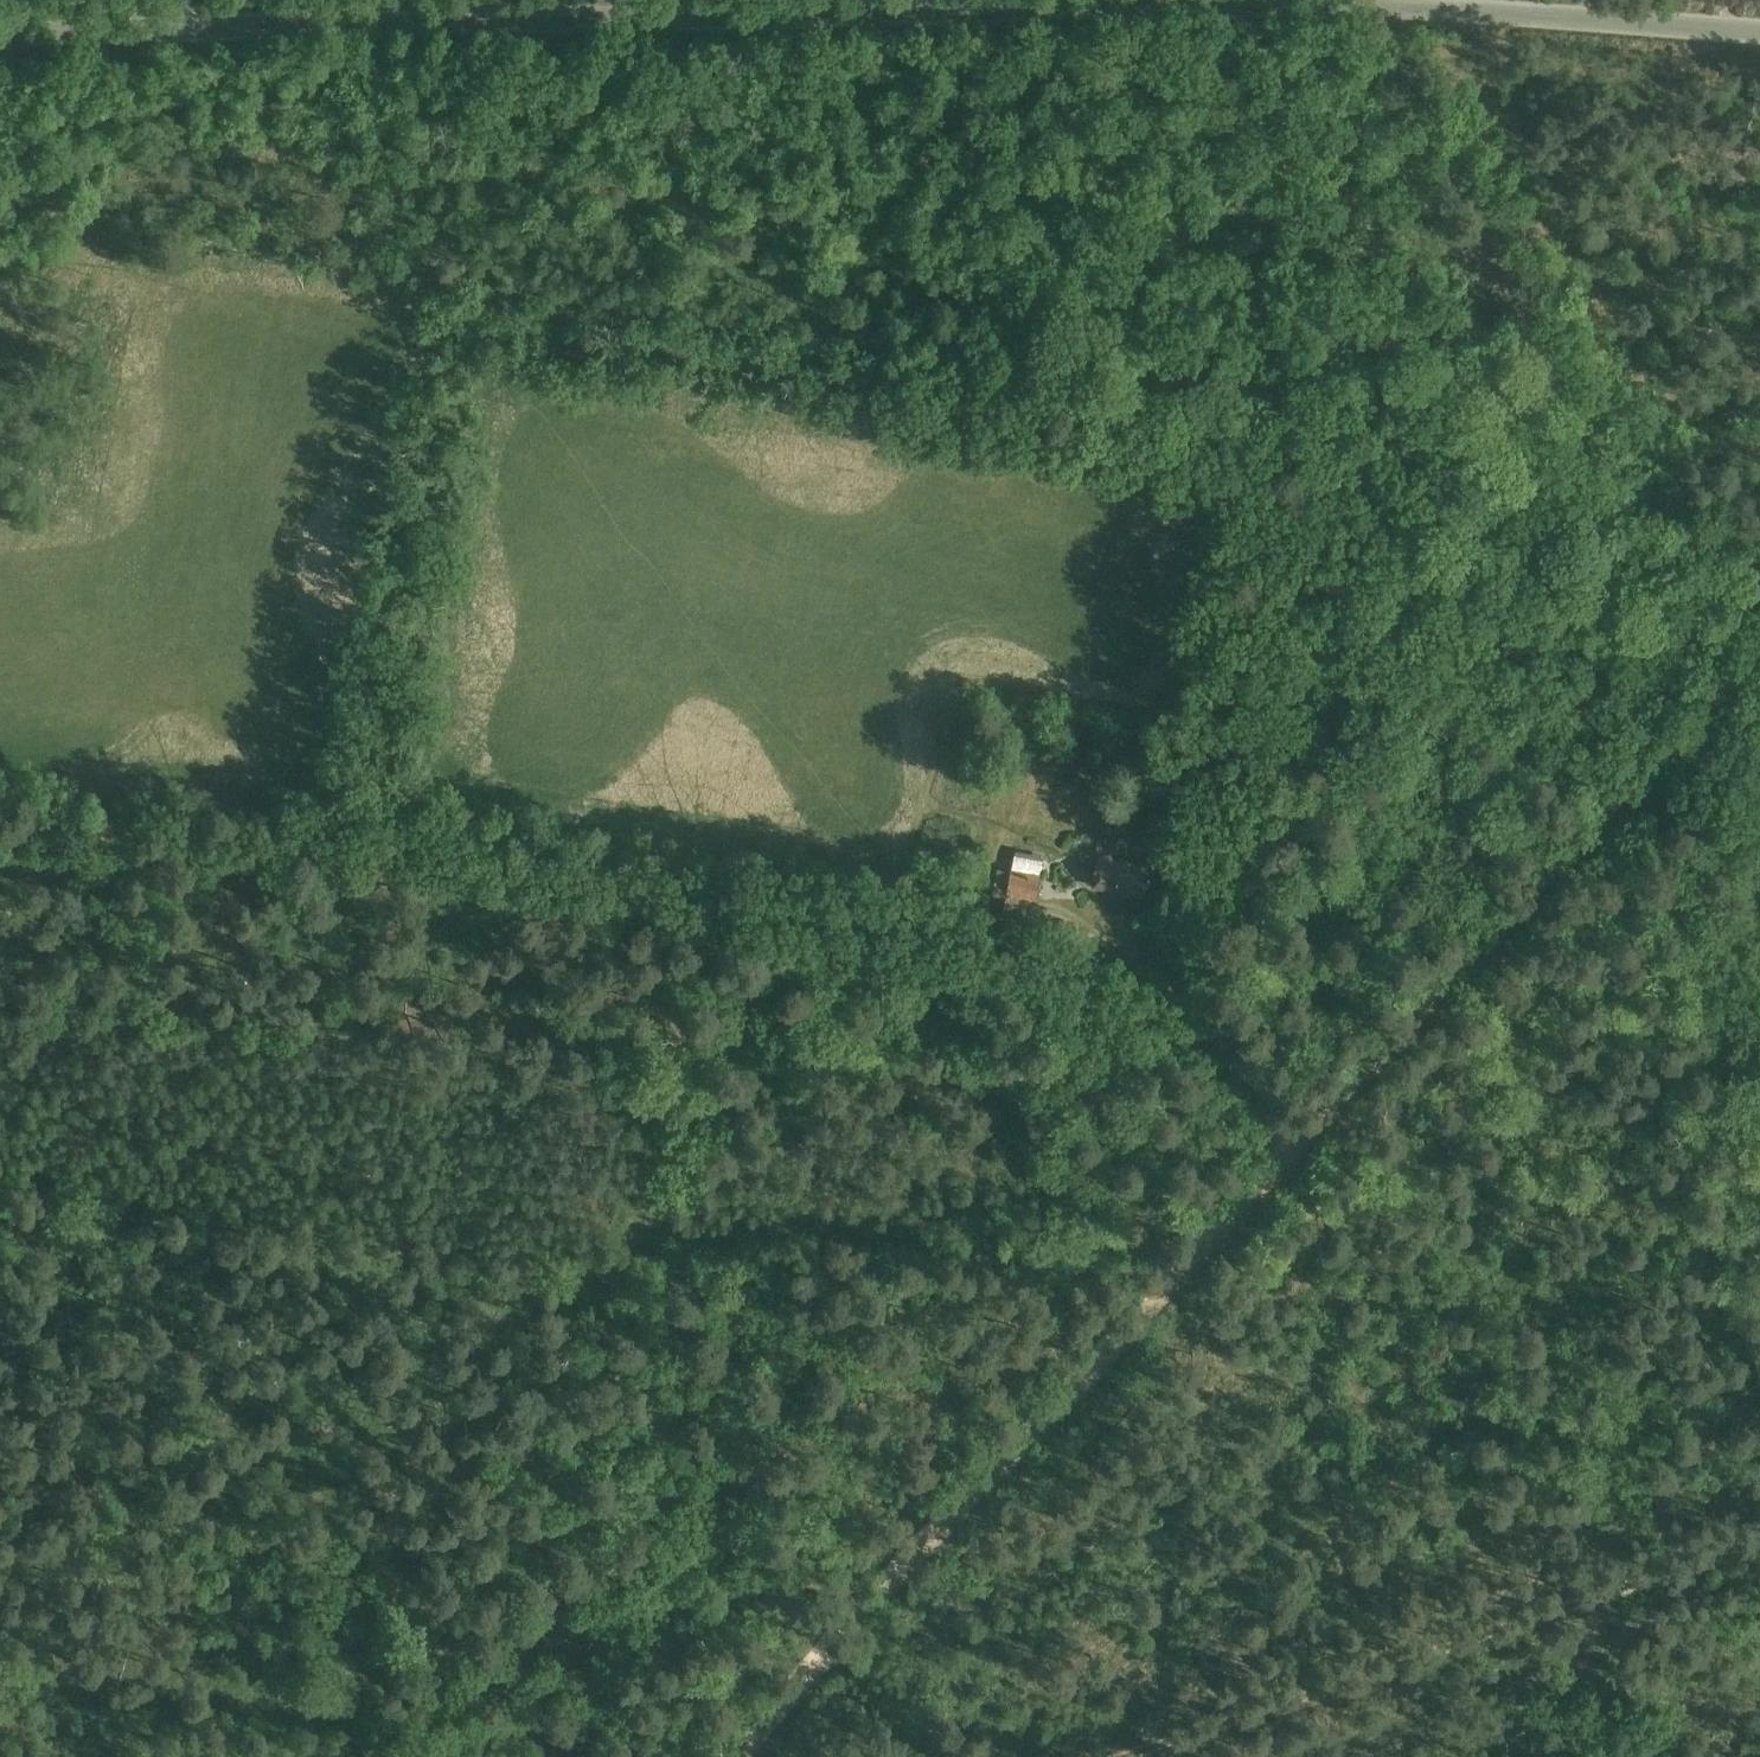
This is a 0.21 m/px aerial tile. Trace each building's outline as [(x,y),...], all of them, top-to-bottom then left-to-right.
[(1073,787),(1081,788),(1086,781),(1083,773),(1075,772),(1070,779),(1073,787)] [(955,792),(967,802),(978,787),(967,778),(955,792)] [(1096,886),(1144,895),(1149,866),(1101,858),(1096,886)] [(1008,894),(1038,900),(1043,874),(1014,870),(1008,894)]
